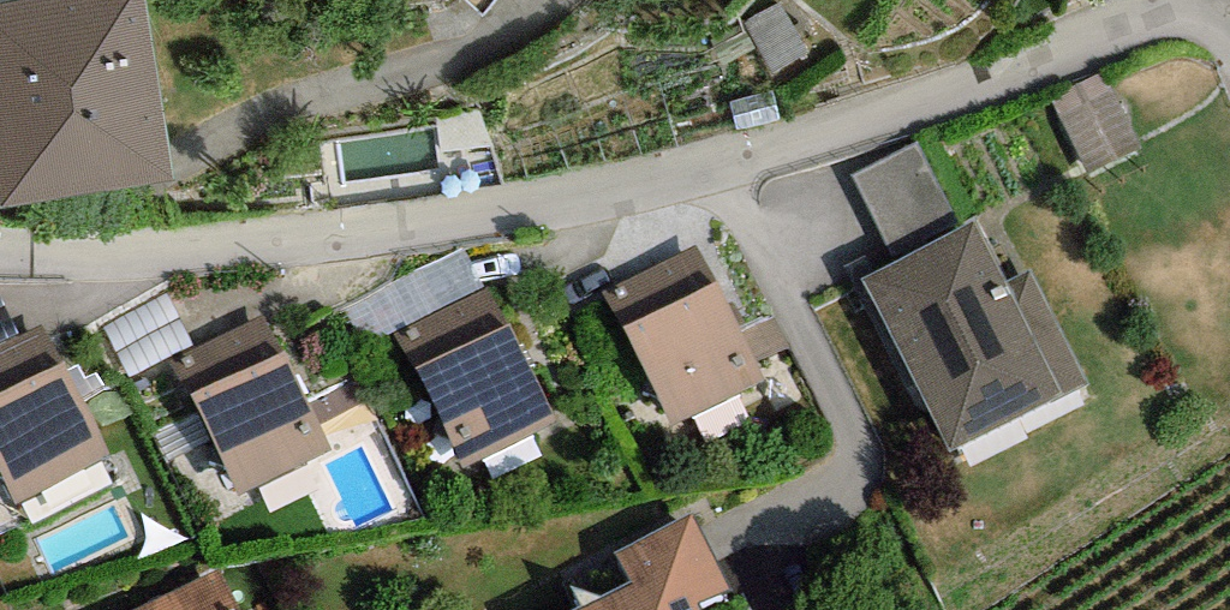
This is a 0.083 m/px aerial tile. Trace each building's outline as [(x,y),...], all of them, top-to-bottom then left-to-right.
[(0,5),(0,187),(4,208),(175,179),(145,0),(27,0),(0,5)] [(1104,69),(1048,98),(1089,175),(1145,146),(1104,69)] [(960,227),(916,143),(854,176),(898,260),(960,227)] [(898,260),(862,277),(951,452),(1089,383),(1032,271),(1008,283),(976,220),(960,227),(898,260)] [(696,244),(604,290),(672,427),(765,381),(696,244)] [(488,287),(395,332),(462,468),(556,422),(509,325),(507,326),(488,287)] [(264,316),(171,360),(187,396),(192,394),(240,495),(333,451),(286,352),(282,354),(264,316)] [(0,344),(0,473),(15,503),(111,456),(64,362),(61,364),(41,324),(0,344)] [(573,609),(701,609),(698,606),(729,588),(693,514),(616,551),(631,582),(573,609)] [(152,601),(156,609),(240,609),(220,569),(152,601)] [(133,609),(156,609),(152,601),(133,609)]
